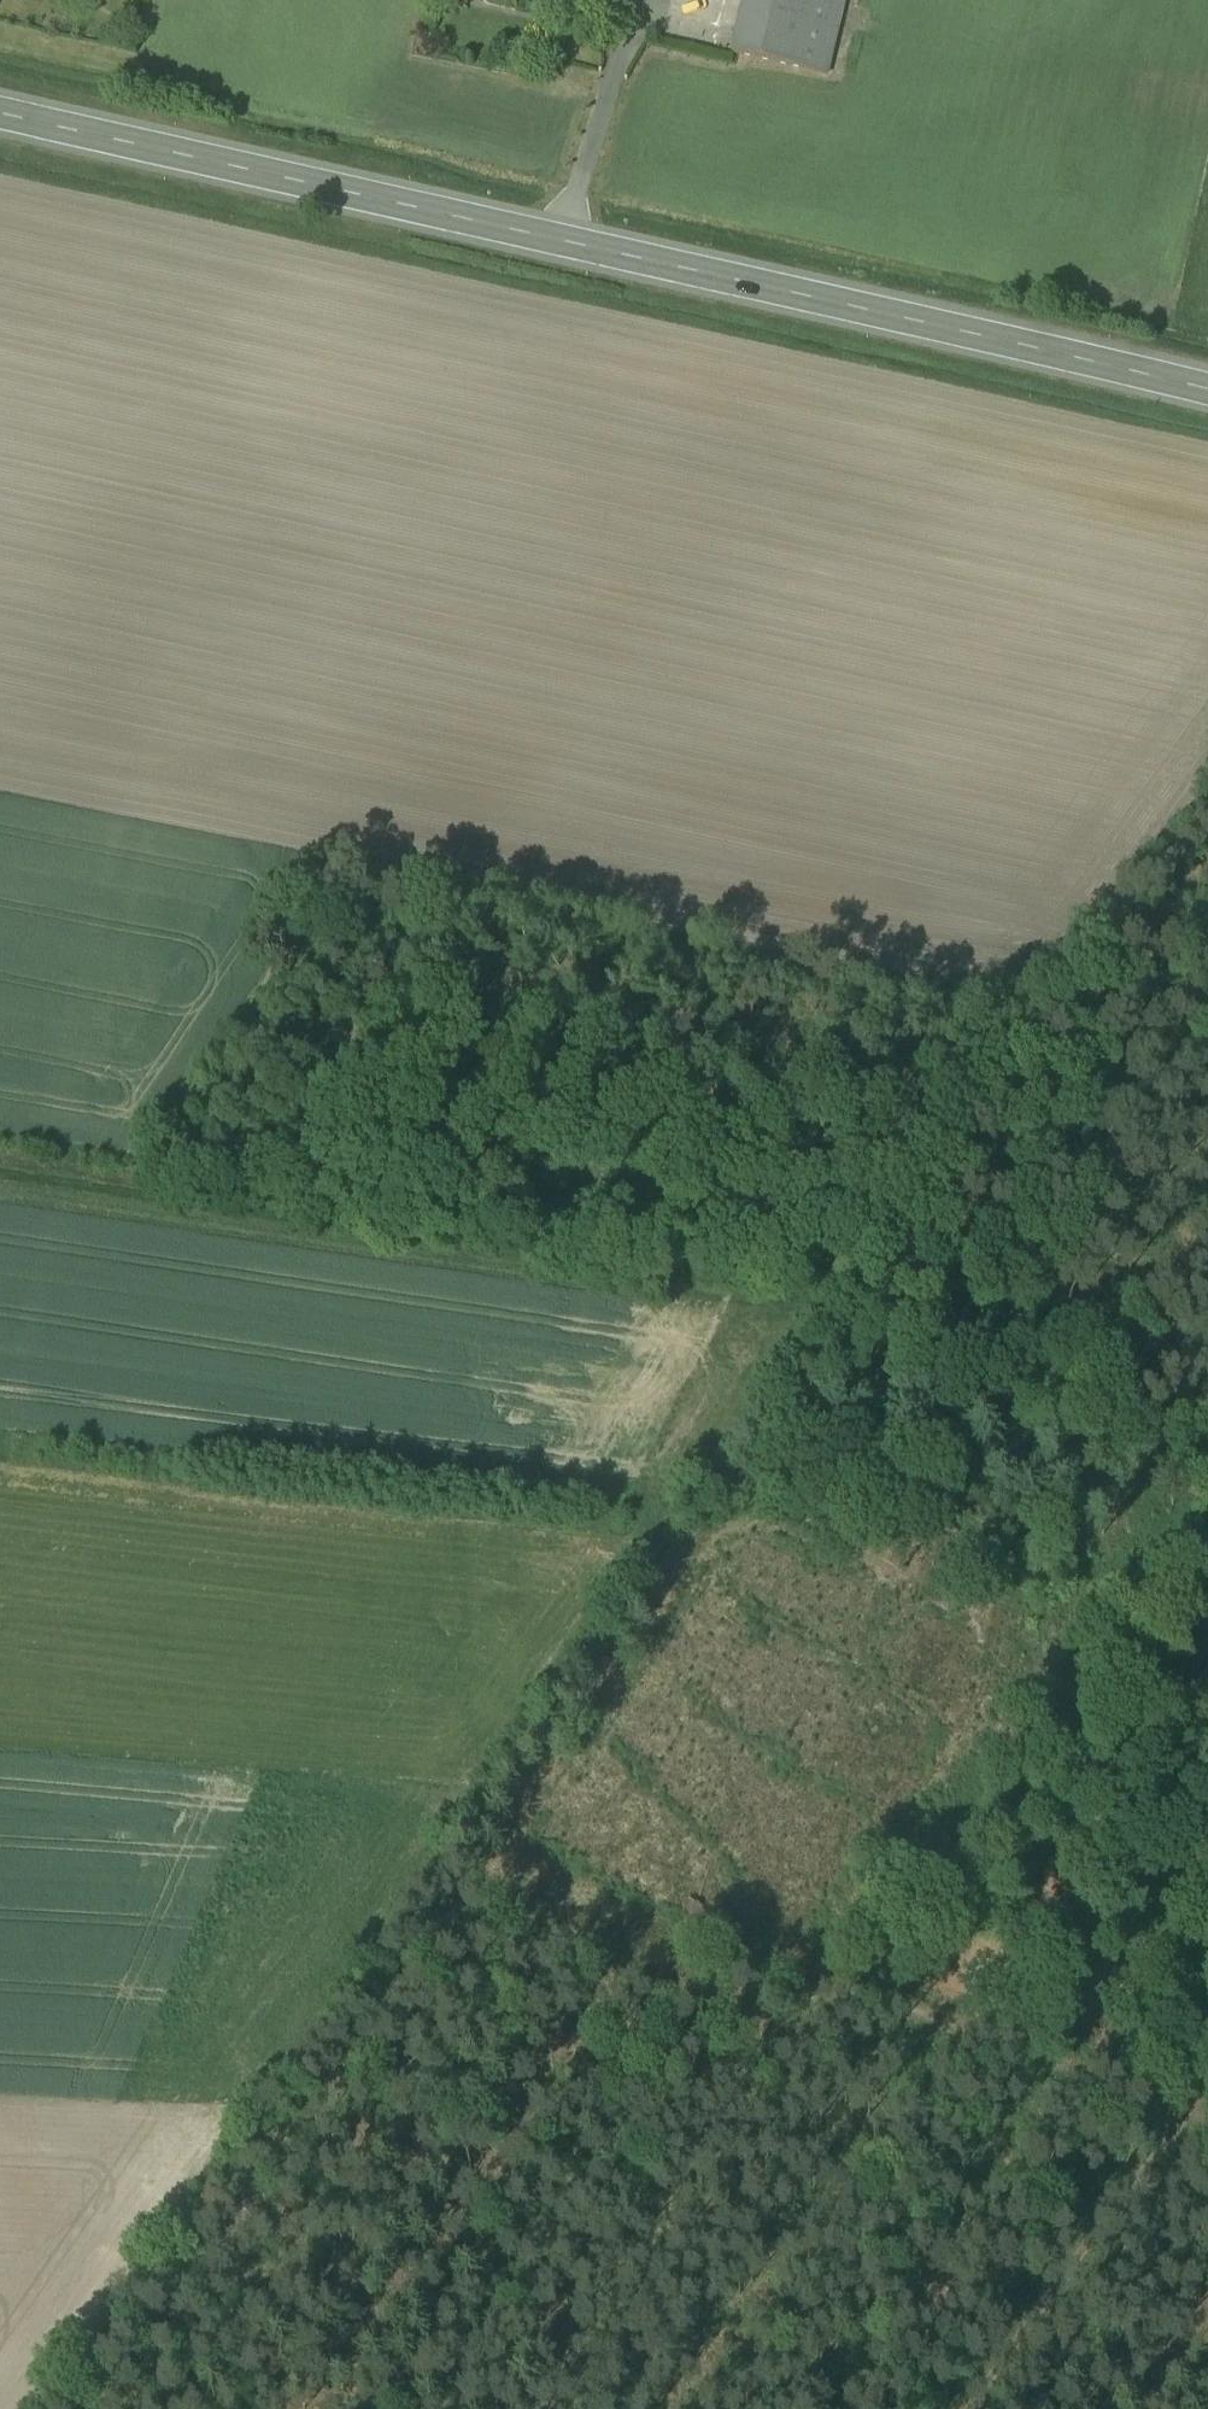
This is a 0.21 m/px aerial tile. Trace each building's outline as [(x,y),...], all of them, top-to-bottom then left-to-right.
[(510,13),(513,0),(452,0),(510,13)] [(725,58),(830,82),(848,0),(738,0),(725,58)]
